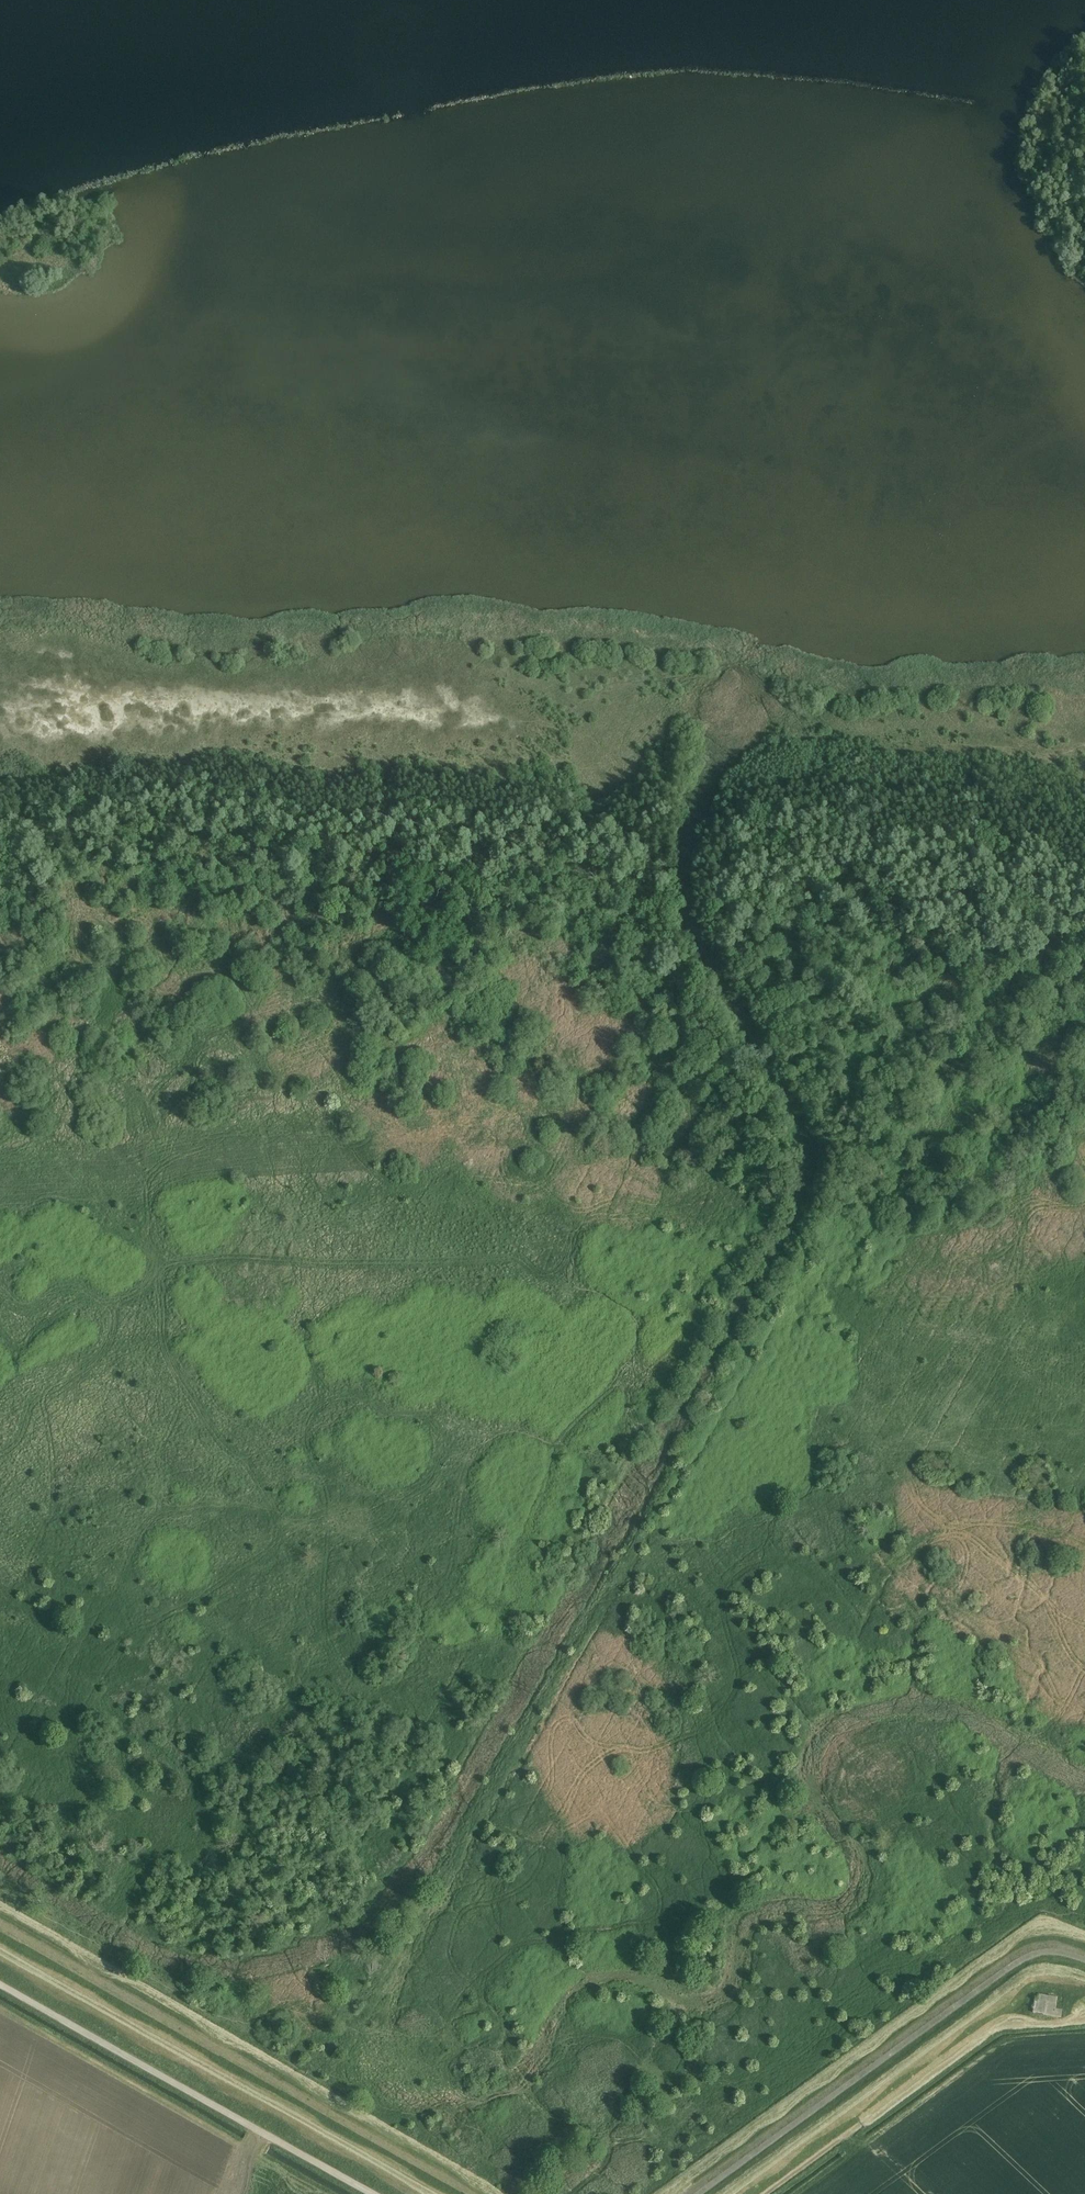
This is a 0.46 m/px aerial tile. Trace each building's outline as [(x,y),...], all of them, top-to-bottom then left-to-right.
[(43,2019),(40,2024),(48,2029),(51,2023),(43,2019)] [(69,2042),(66,2048),(76,2054),(79,2048),(69,2042)] [(124,2074),(135,2079),(138,2073),(126,2068),(124,2074)] [(91,2076),(88,2083),(106,2089),(109,2083),(91,2076)]
